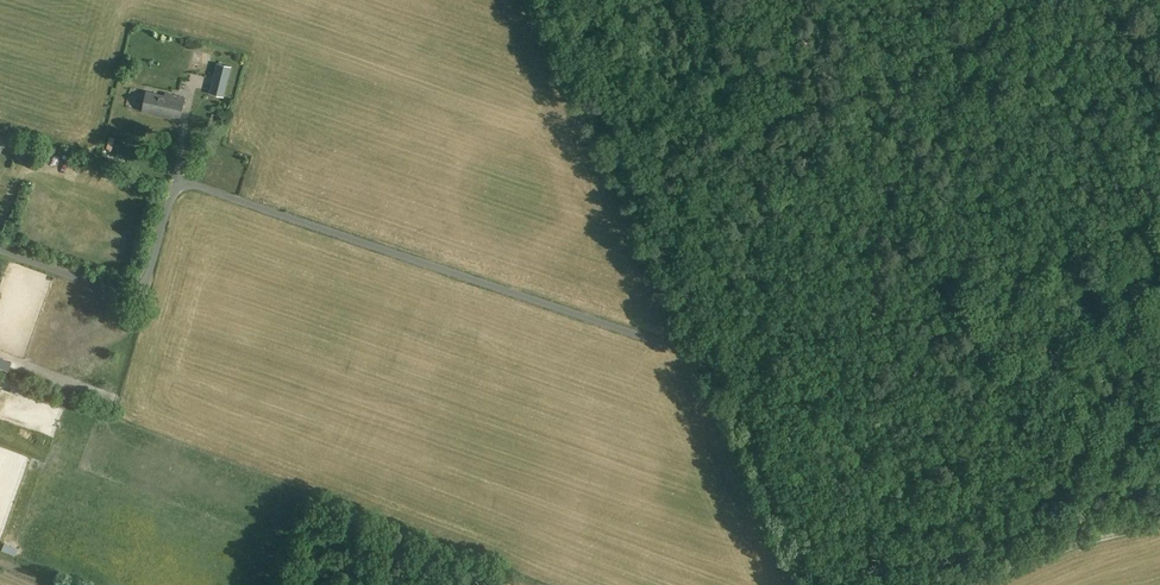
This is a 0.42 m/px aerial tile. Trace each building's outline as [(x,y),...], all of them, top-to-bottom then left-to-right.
[(206,52),(194,50),(192,63),(204,65),(206,52)] [(180,66),(178,73),(186,75),(188,68),(180,66)] [(190,70),(185,88),(195,91),(199,72),(190,70)] [(146,91),(141,110),(152,113),(152,114),(180,121),(185,98),(164,92),(163,95),(146,91)] [(145,136),(146,128),(135,127),(134,134),(145,136)] [(38,227),(36,240),(48,241),(49,228),(38,227)]
